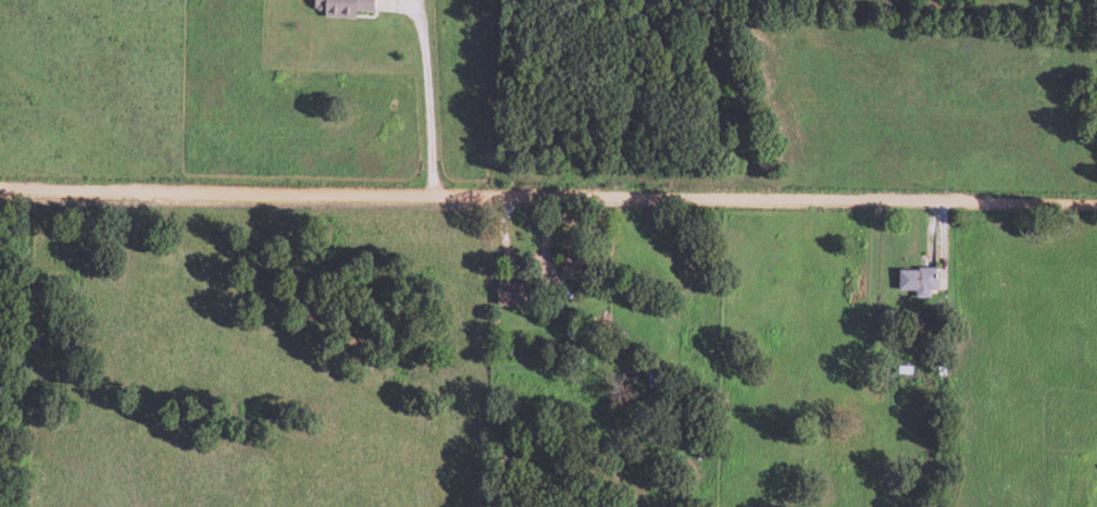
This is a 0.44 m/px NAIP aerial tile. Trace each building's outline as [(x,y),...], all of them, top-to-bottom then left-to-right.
[(352,13),(371,14),(372,0),(308,0),(307,16),(351,19),(352,13)] [(934,292),(934,270),(895,270),(895,292),(913,292),(913,299),(926,299),(926,292),(934,292)] [(493,307),(522,307),(523,283),(494,282),(493,307)]
